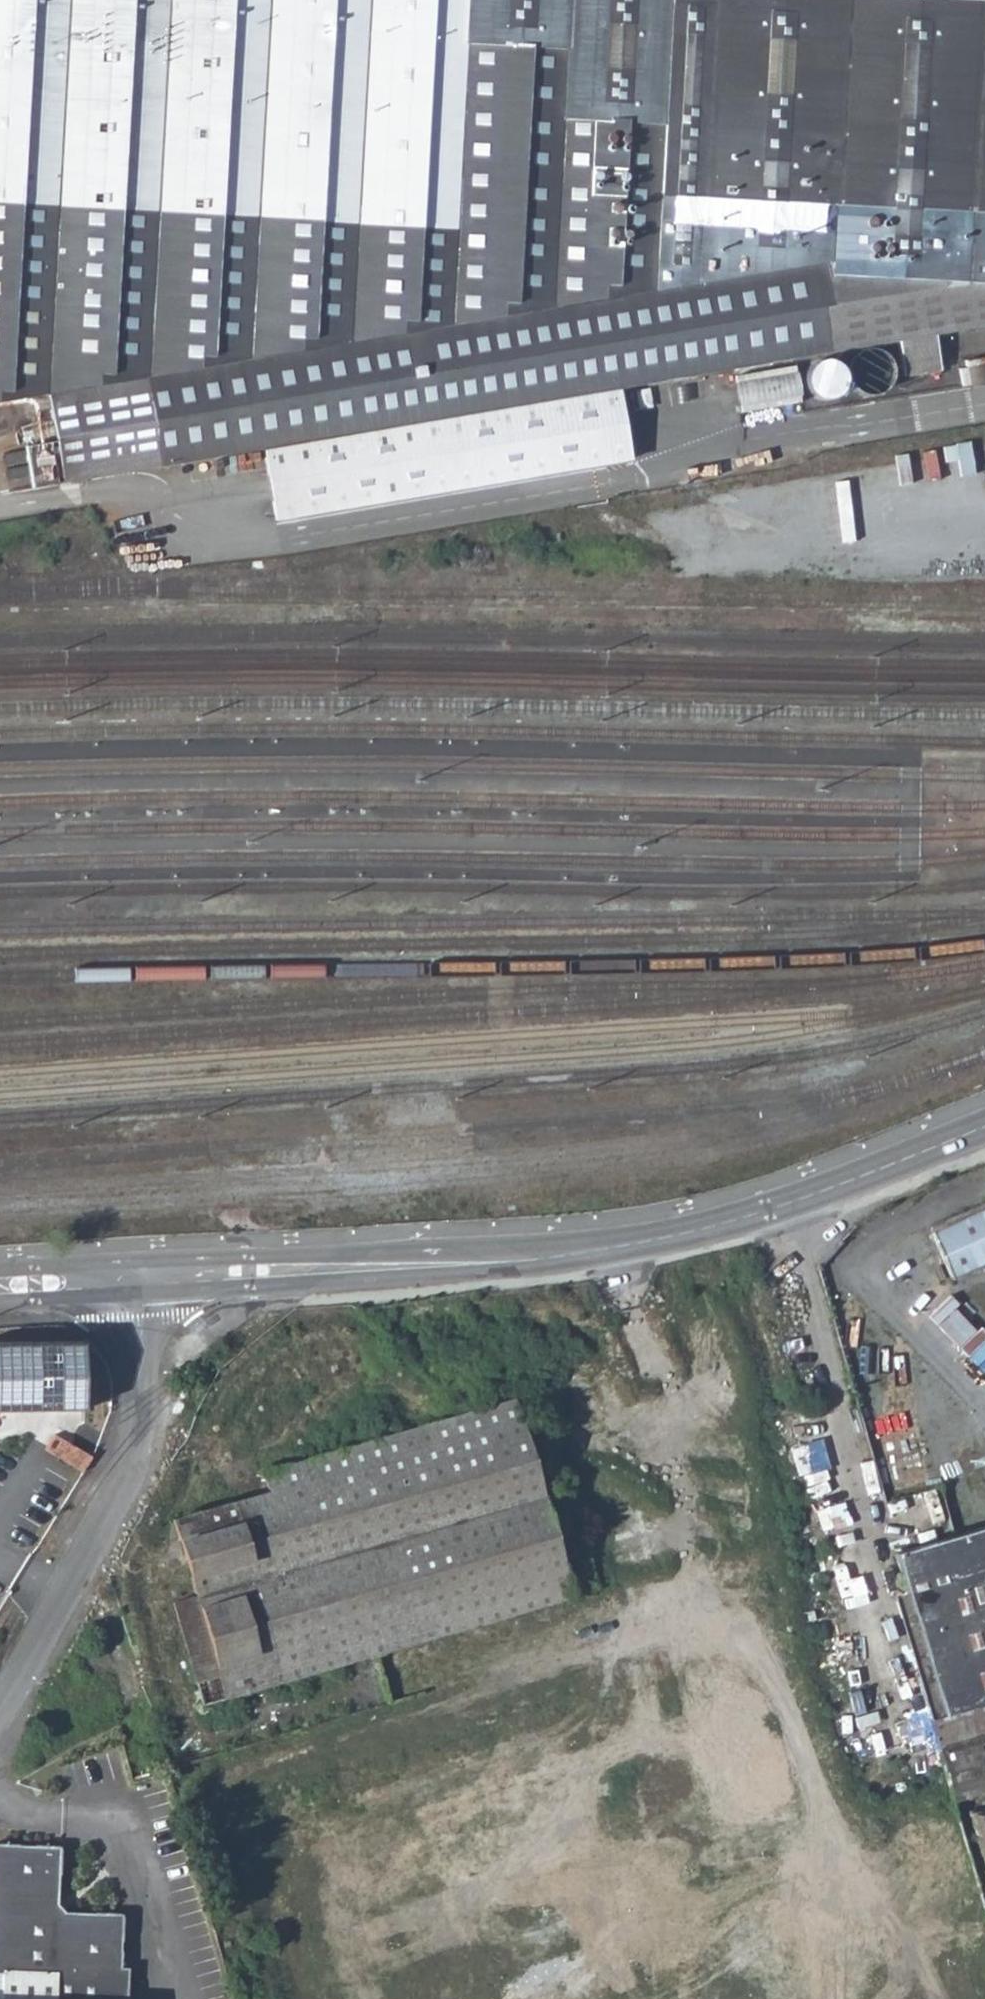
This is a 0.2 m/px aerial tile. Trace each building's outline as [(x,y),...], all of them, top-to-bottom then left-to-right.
[(43,394),(56,482),(265,447),(619,387),(901,340),(937,334),(969,329),(984,326),(984,0),(0,0),(0,401),(43,394)] [(937,334),(901,340),(906,376),(943,369),(937,334)] [(851,370),(850,372),(852,382),(855,389),(862,394),(870,397),(879,397),(888,393),(894,386),(897,379),(898,373),(894,362),(886,354),(879,351),(871,351),(861,355),(854,362),(851,370)] [(736,378),(744,412),(804,398),(796,365),(736,378)] [(808,380),(808,386),(808,388),(811,395),(815,400),(823,404),(829,404),(836,402),(842,397),(845,391),(847,383),(845,377),(840,370),(833,366),(825,366),(817,368),(812,372),(808,380)] [(619,387),(265,447),(277,518),(631,458),(619,387)] [(926,1232),(951,1285),(984,1270),(984,1205),(926,1232)] [(0,1344),(0,1416),(89,1415),(88,1344),(0,1344)] [(245,1503),(173,1525),(194,1597),(177,1603),(206,1704),(373,1654),(575,1594),(518,1402),(239,1483),(245,1503)] [(881,1558),(928,1718),(984,1702),(984,1527),(955,1536),(881,1558)] [(928,1718),(952,1799),(984,1789),(984,1702),(928,1718)] [(160,1749),(147,1752),(151,1764),(163,1760),(160,1749)] [(965,1811),(984,1879),(984,1805),(965,1811)] [(124,1970),(117,1970),(118,1916),(60,1915),(55,1909),(57,1848),(0,1846),(0,1977),(53,1978),(52,1998),(123,1998),(124,1970)]
